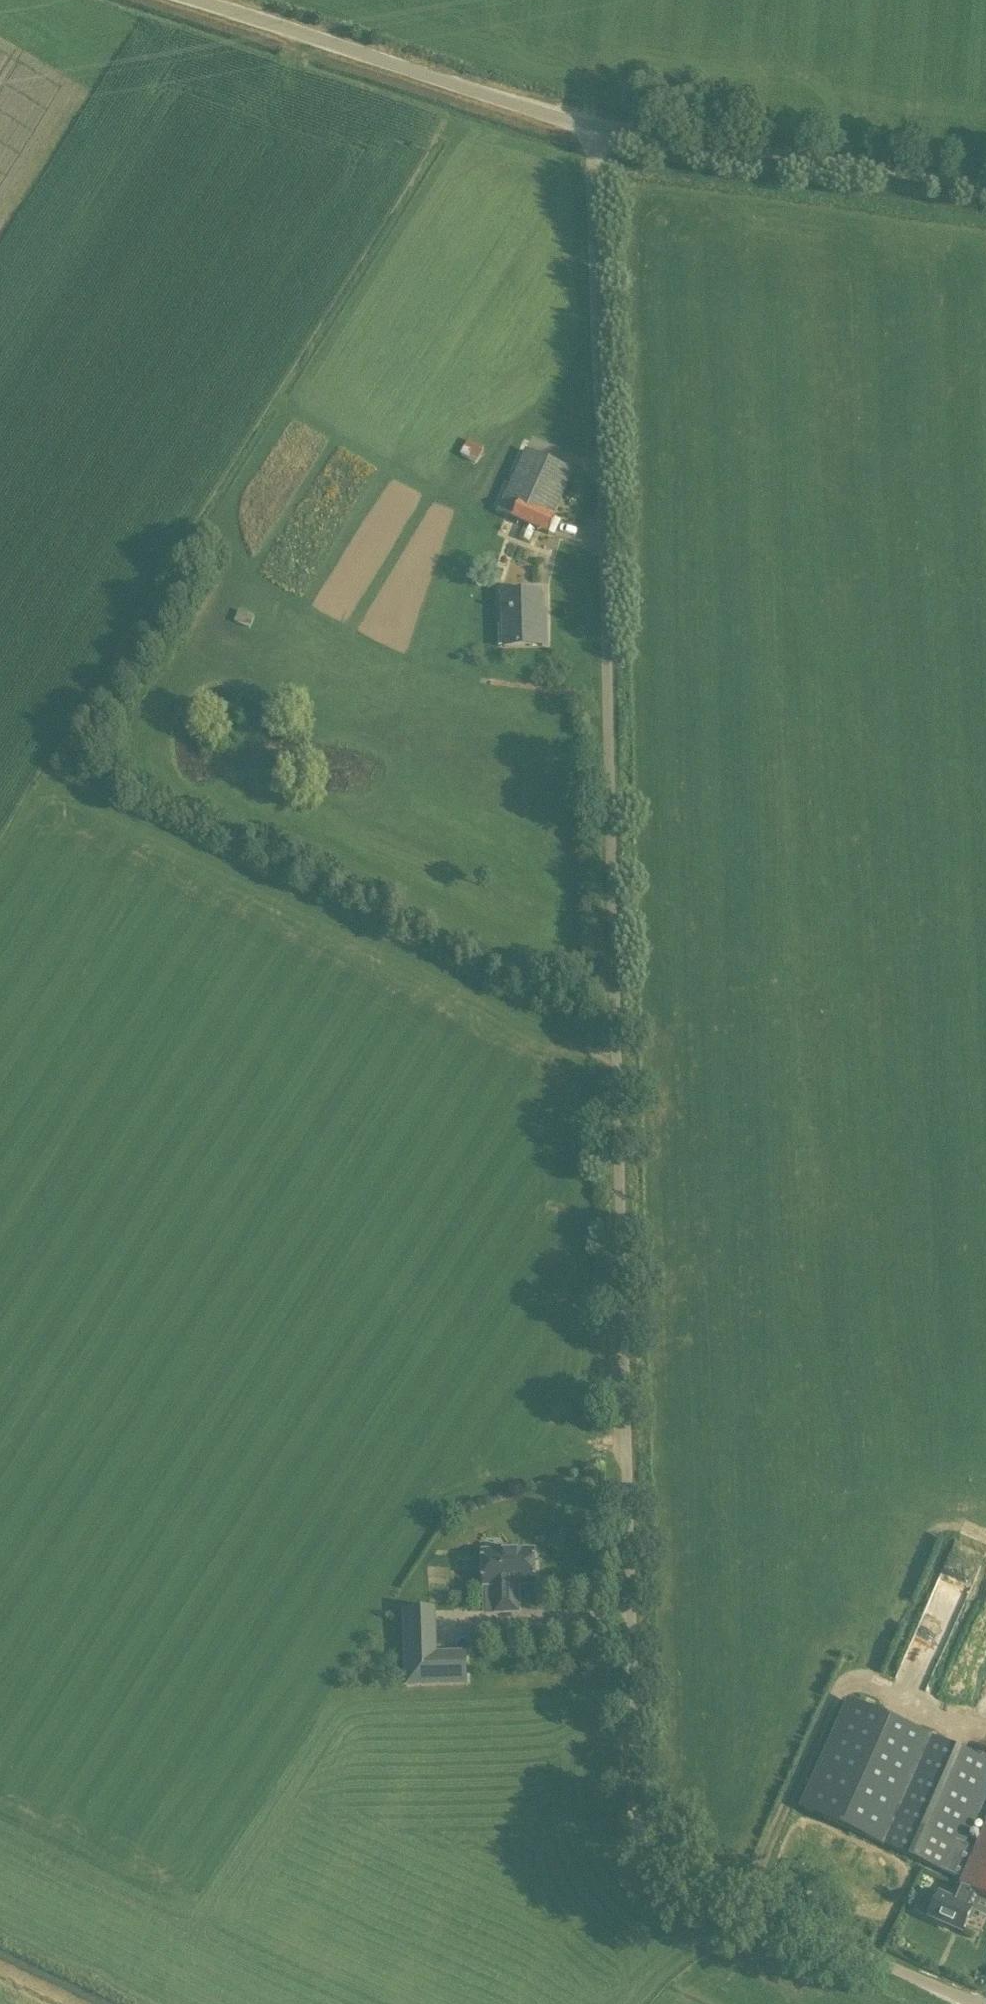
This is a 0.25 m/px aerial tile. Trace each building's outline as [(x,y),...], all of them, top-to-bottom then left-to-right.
[(476,464),(484,449),(468,441),(460,456),(476,464)] [(553,517),(572,472),(526,452),(499,513),(525,524),(519,538),(530,543),(536,529),(549,535),(556,518),(553,517)] [(541,594),(503,595),(504,627),(498,627),(499,647),(505,647),(505,648),(546,647),(545,620),(542,620),(541,594)] [(250,629),(254,617),(239,611),(234,622),(250,629)] [(535,1585),(534,1551),(484,1553),(485,1587),(494,1586),(495,1614),(519,1613),(518,1586),(535,1585)] [(436,1655),(434,1611),(404,1612),(407,1687),(467,1685),(466,1654),(436,1655)] [(913,1733),(839,1703),(801,1808),(866,1839),(913,1733)] [(985,1793),(985,1763),(922,1734),(874,1842),(962,1882),(959,1887),(960,1888),(956,1897),(953,1896),(951,1901),(940,1896),(930,1919),(963,1933),(973,1910),(972,1910),(978,1895),(985,1899),(985,1820),(976,1816),(985,1793)]
